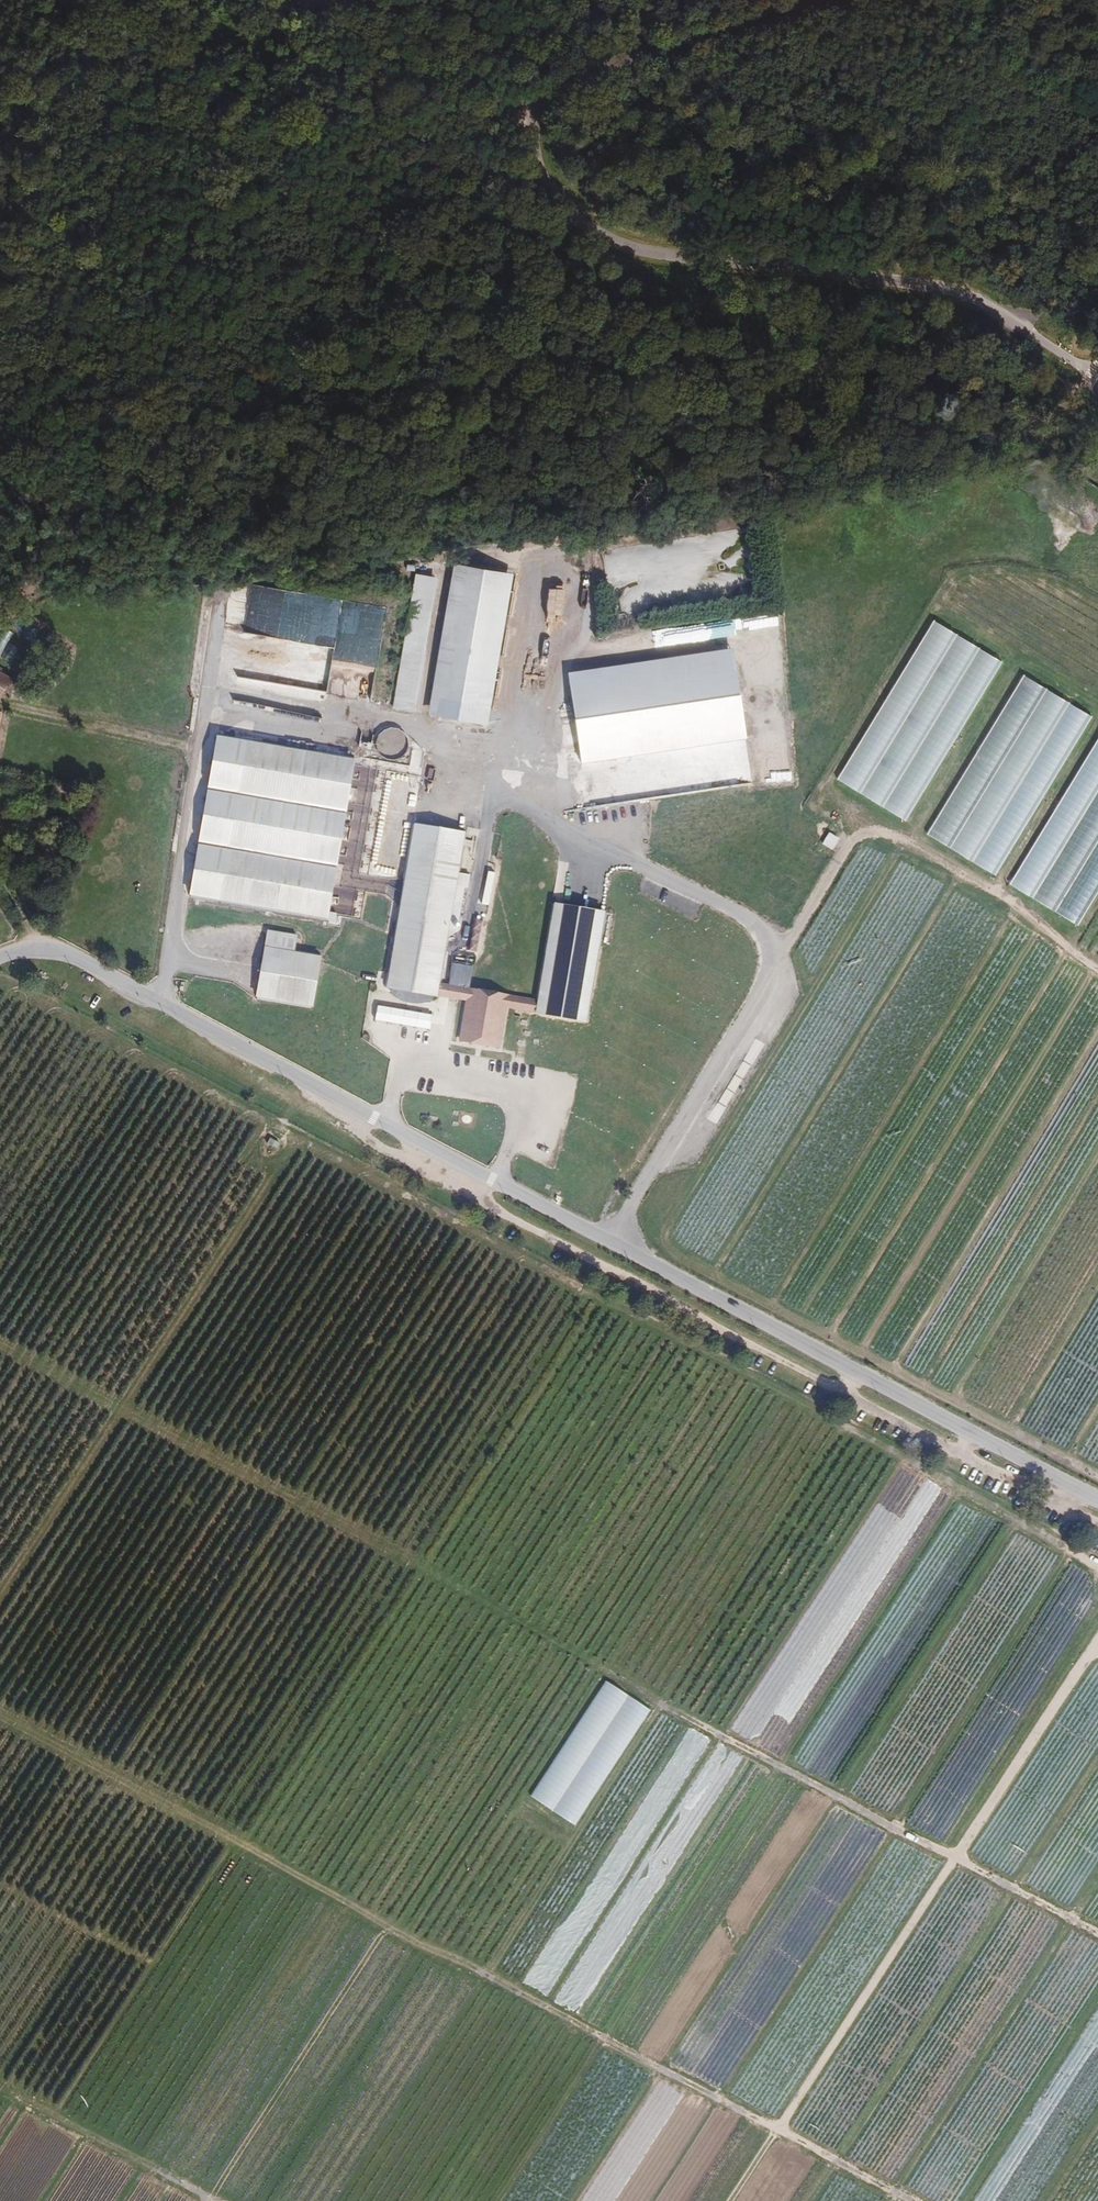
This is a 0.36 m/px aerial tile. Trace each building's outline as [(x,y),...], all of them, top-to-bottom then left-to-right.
[(510,575),(451,565),(426,715),(485,725),(510,575)] [(435,577),(415,574),(393,707),(413,710),(435,577)] [(663,628),(664,643),(747,633),(747,636),(777,633),(775,614),(663,628)] [(926,619),(839,783),(910,821),(997,656),(926,619)] [(325,701),(332,646),(226,632),(220,680),(264,685),(261,704),(283,707),(284,696),(325,701)] [(730,650),(565,674),(579,765),(743,741),(730,650)] [(1,703),(14,678),(0,670),(0,703),(1,703)] [(1016,673),(929,837),(999,875),(1086,711),(1016,673)] [(1013,889),(1084,925),(1097,898),(1097,723),(1013,889)] [(379,733),(376,737),(374,742),(374,748),(376,753),(379,757),(384,760),(389,761),(394,760),(399,758),(403,755),(406,750),(406,745),(405,740),(403,735),(399,731),(394,729),(389,729),(384,730),(379,733)] [(215,735),(188,893),(325,924),(354,757),(215,735)] [(768,783),(791,779),(790,774),(767,777),(768,783)] [(406,856),(386,987),(398,989),(401,998),(407,1002),(415,1003),(423,1000),(427,994),(440,996),(442,984),(462,866),(468,832),(411,823),(406,856)] [(827,831),(821,844),(833,850),(839,838),(827,831)] [(535,1000),(533,1012),(588,1022),(606,907),(552,899),(535,1000)] [(470,951),(477,951),(480,920),(473,919),(470,951)] [(322,954),(266,945),(257,999),(311,1008),(322,954)] [(535,1000),(442,984),(440,996),(464,1001),(457,1042),(500,1049),(507,1008),(533,1012),(535,1000)] [(601,1680),(531,1799),(577,1826),(647,1707),(601,1680)]
